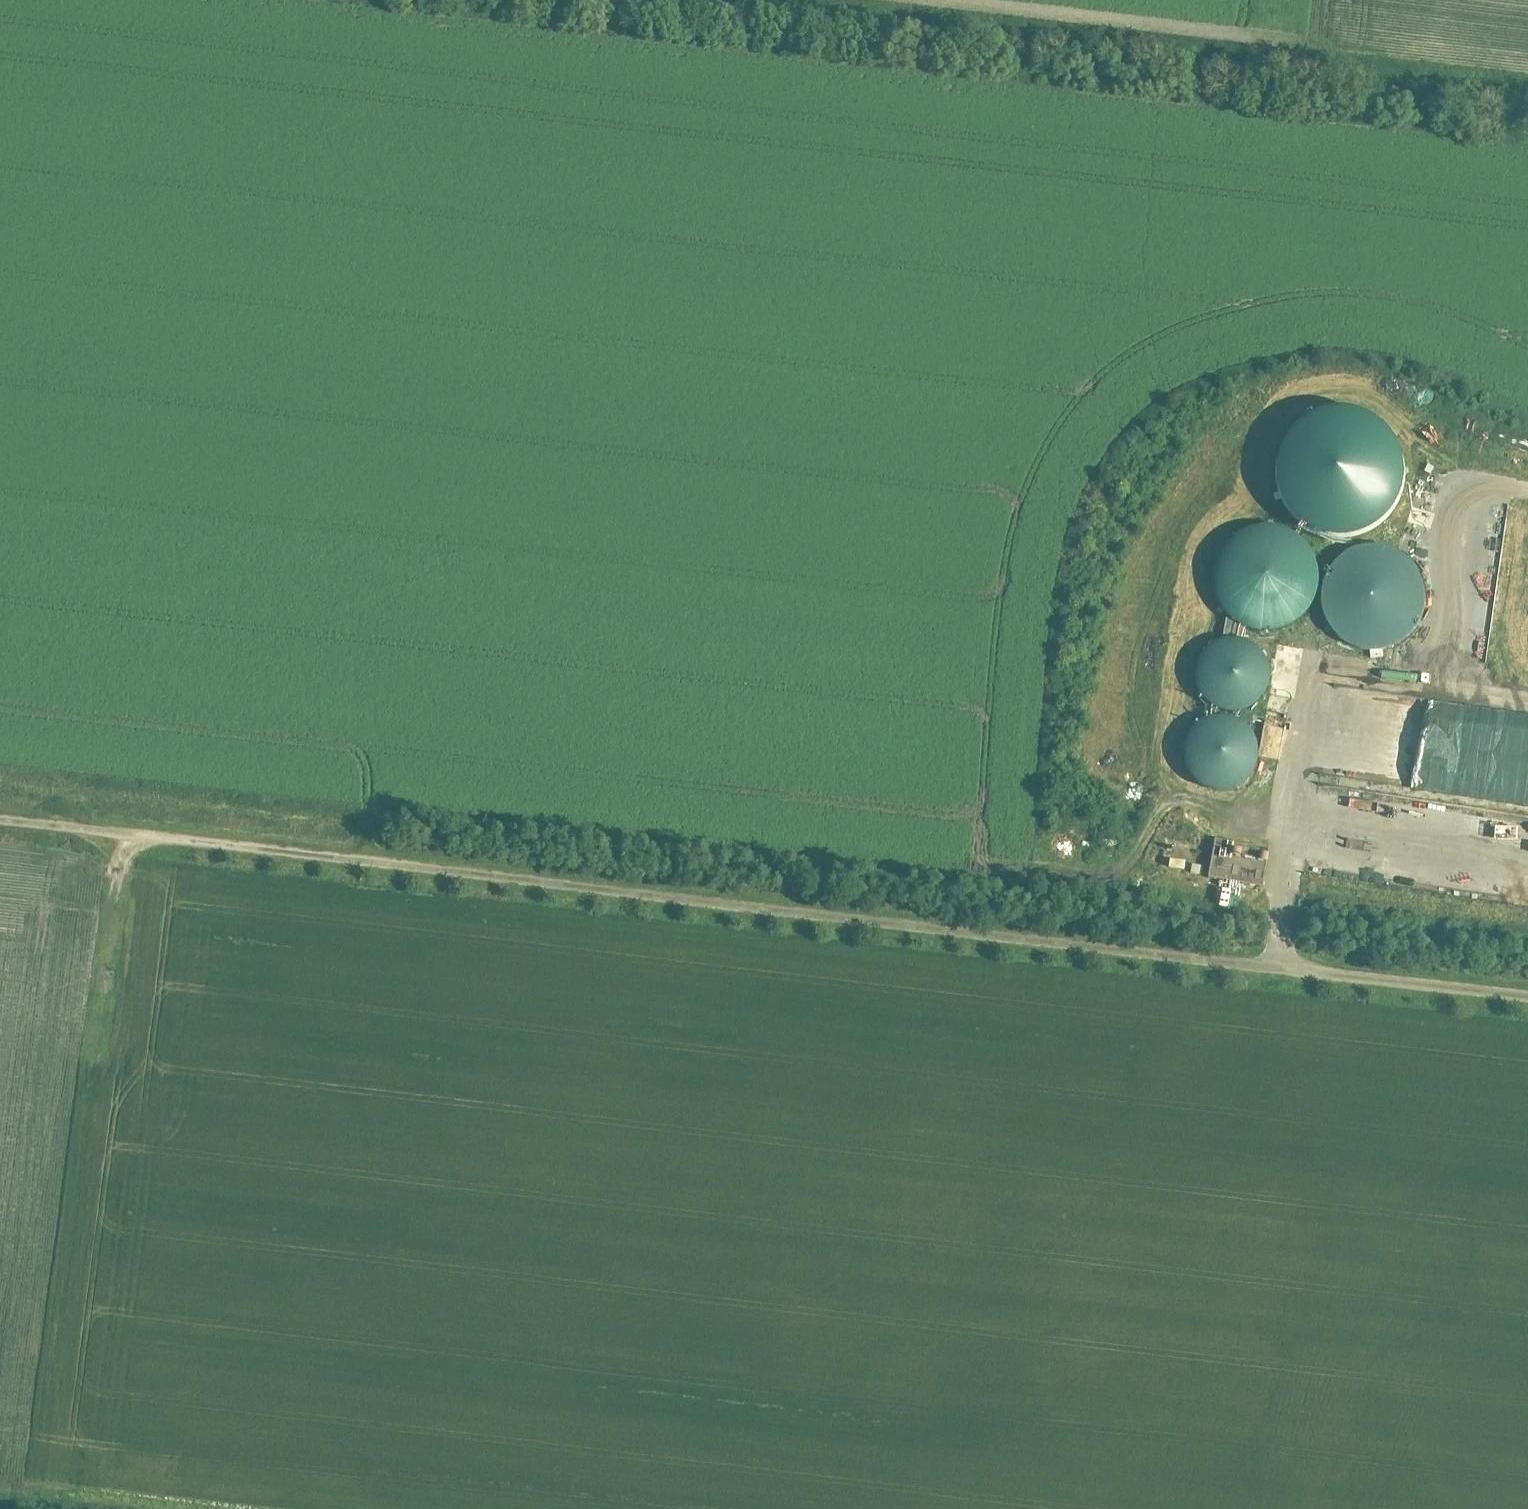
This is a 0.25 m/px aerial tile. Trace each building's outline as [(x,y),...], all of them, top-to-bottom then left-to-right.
[(1418,486),(1422,464),(1418,442),(1406,423),(1389,408),(1368,401),(1346,400),(1325,408),(1307,422),(1295,441),(1290,462),(1293,485),(1302,503),(1316,517),(1334,527),(1354,531),(1374,528),(1393,520),(1408,506),(1418,486)] [(1222,611),(1234,624),(1250,632),(1268,635),(1286,631),(1302,621),(1313,607),(1319,590),(1319,572),(1313,555),(1302,542),(1288,533),(1271,529),(1254,530),(1239,536),(1226,547),(1217,562),(1213,578),(1215,595),(1222,611)] [(1332,628),(1344,642),(1360,650),(1378,652),(1396,648),(1412,639),(1423,625),(1429,608),(1429,590),(1422,573),(1412,560),(1397,551),(1381,546),(1364,548),(1348,554),(1336,565),(1327,580),(1323,596),(1325,613),(1332,628)] [(1242,714),(1253,709),(1261,700),(1266,689),(1266,678),(1263,666),(1256,657),(1247,650),(1237,647),(1226,647),(1215,651),(1206,658),(1200,667),(1197,678),(1198,689),(1202,699),(1209,707),(1219,713),(1231,716),(1242,714)] [(1233,790),(1243,784),(1251,776),(1256,765),(1257,753),(1254,742),(1247,732),(1238,726),(1227,722),(1216,723),(1205,726),(1197,733),(1190,742),(1188,753),(1188,764),(1192,775),(1199,783),(1210,789),(1221,791),(1233,790)]
